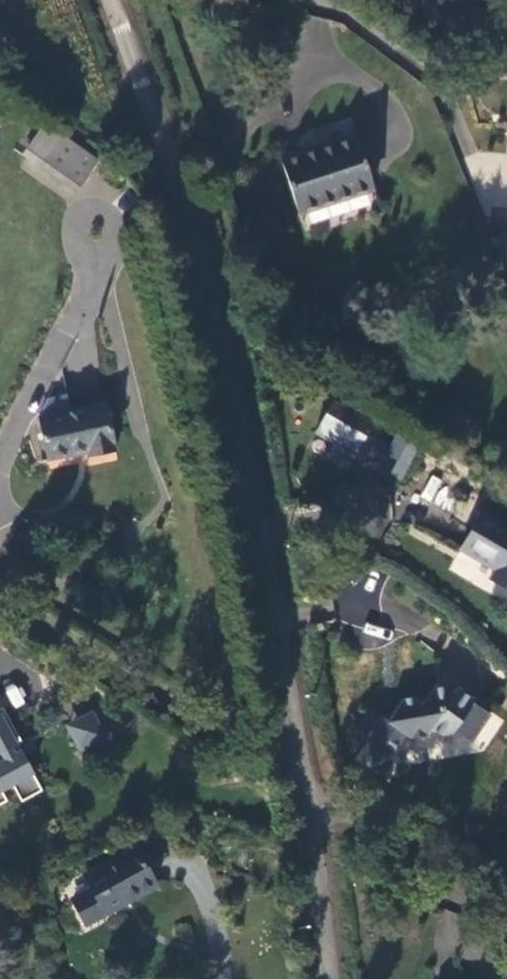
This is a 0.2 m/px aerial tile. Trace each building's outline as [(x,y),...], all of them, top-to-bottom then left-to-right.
[(23,154),(80,188),(98,158),(41,124),(23,154)] [(286,164),(300,212),(350,198),(358,217),(383,210),(369,164),(360,141),(286,164)] [(376,419),(371,416),(372,413),(342,394),(340,398),(337,396),(319,427),(338,438),(334,445),(355,457),(376,419)] [(42,417),(71,410),(66,395),(50,398),(42,417)] [(101,402),(71,410),(42,417),(50,459),(89,452),(91,456),(117,449),(107,404),(101,402)] [(402,481),(419,451),(418,450),(424,438),(414,432),(394,470),(395,471),(393,476),(402,481)] [(420,497),(431,502),(442,480),(431,474),(420,497)] [(506,585),(506,525),(484,512),(461,551),(494,570),(493,577),(506,585)] [(365,513),(359,531),(378,538),(385,521),(365,513)] [(373,705),(354,732),(366,740),(357,755),(381,772),(392,757),(388,754),(405,729),(411,734),(428,731),(432,725),(449,736),(456,726),(473,738),(491,711),(475,699),(476,697),(459,684),(456,688),(440,677),(431,690),(421,683),(414,693),(404,694),(389,716),(373,705)] [(20,685),(7,686),(9,707),(22,705),(20,685)] [(66,720),(74,751),(104,744),(96,712),(66,720)] [(9,805),(3,795),(14,789),(23,806),(44,794),(17,748),(22,745),(3,713),(0,715),(0,810),(9,805)] [(494,714),(475,738),(484,745),(503,721),(494,714)] [(138,851),(88,877),(94,888),(74,901),(84,921),(126,899),(130,902),(157,887),(138,851)] [(457,961),(459,911),(438,910),(436,960),(457,961)]
